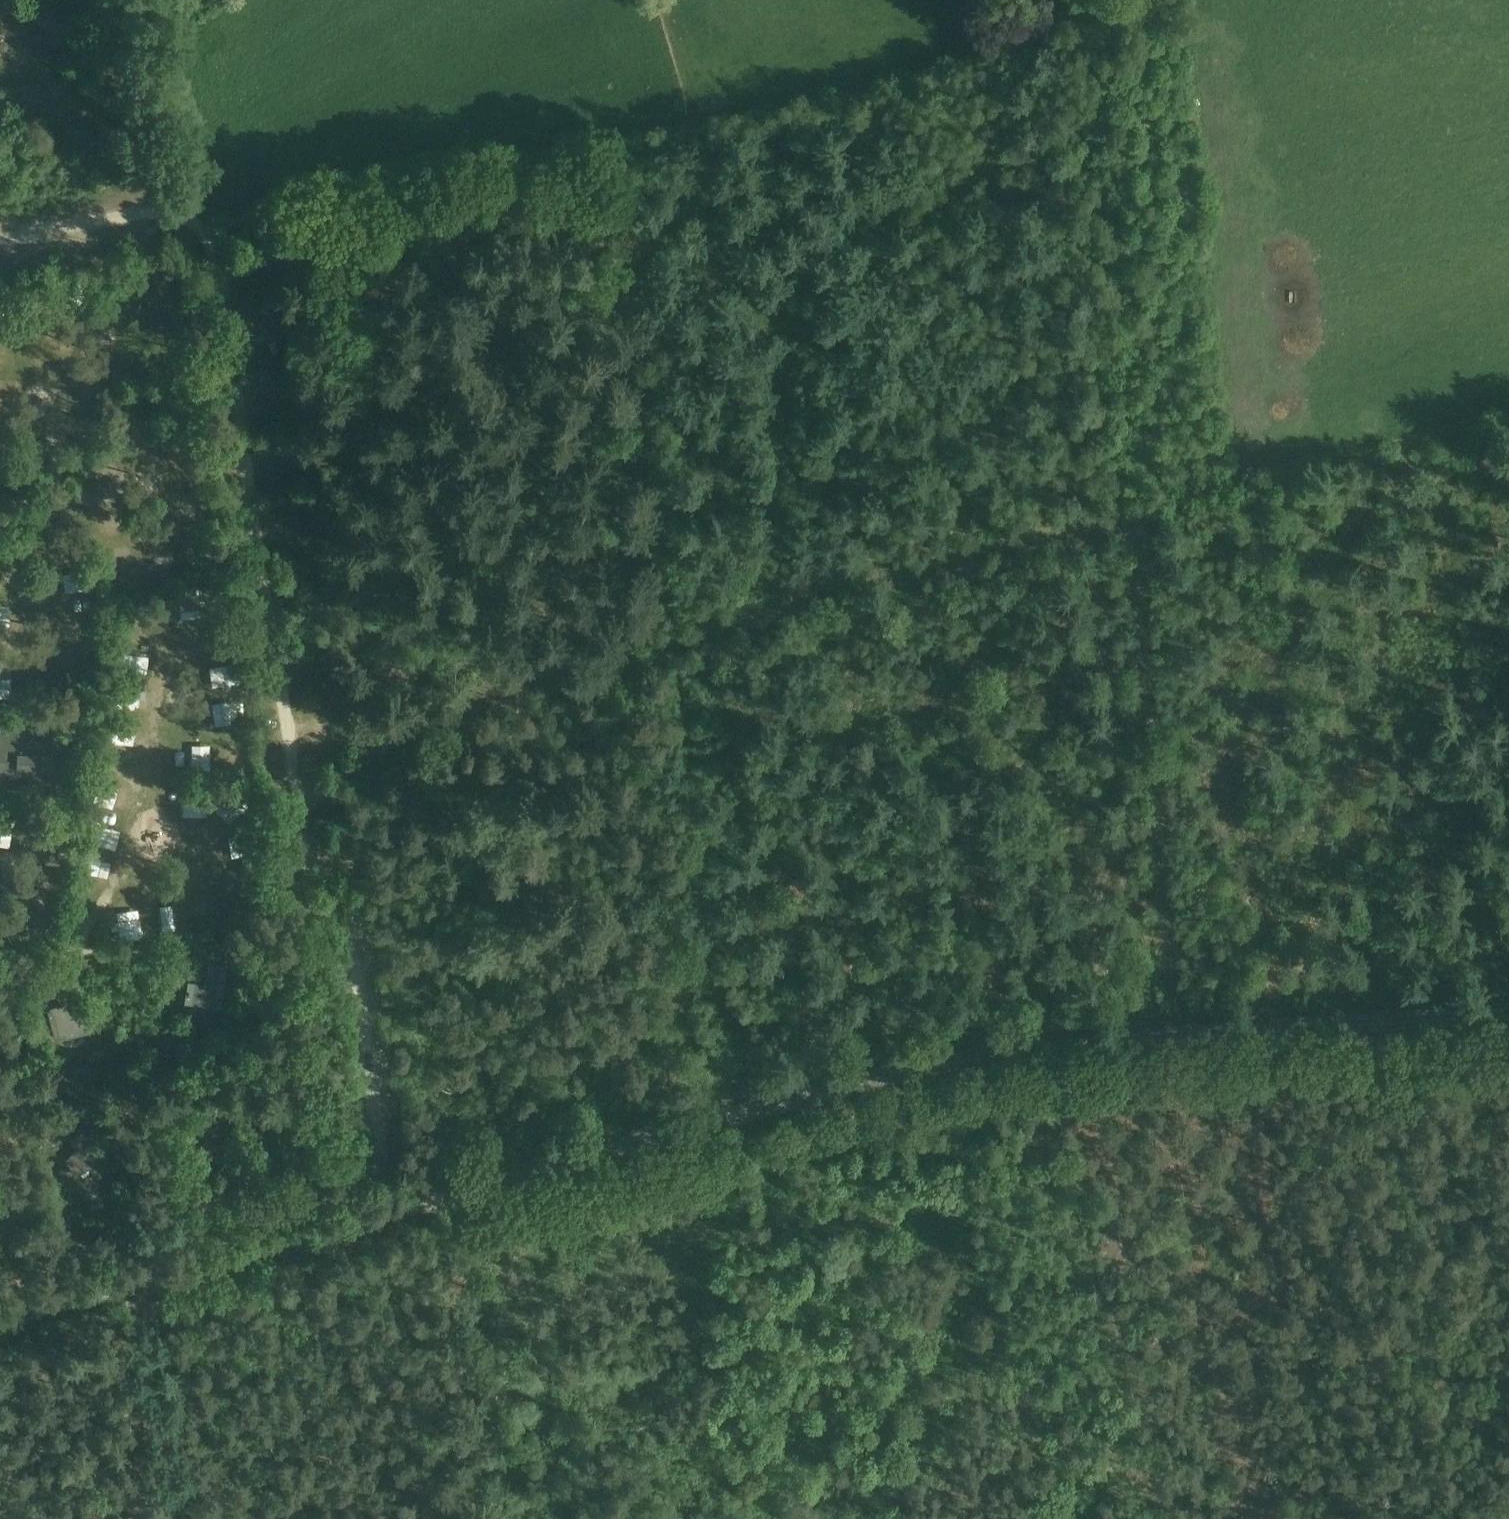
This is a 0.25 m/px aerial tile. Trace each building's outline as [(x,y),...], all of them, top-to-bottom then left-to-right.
[(120,573),(112,586),(123,593),(131,580),(120,573)] [(179,620),(198,619),(197,599),(178,600),(179,620)] [(220,710),(209,715),(220,741),(231,736),(220,710)] [(0,724),(0,788),(68,792),(71,728),(0,724)] [(215,811),(205,829),(224,840),(234,823),(215,811)] [(223,1004),(228,965),(215,964),(213,978),(208,977),(207,984),(188,982),(186,1000),(223,1004)] [(48,1009),(56,1037),(90,1028),(85,1010),(62,1016),(60,1006),(48,1009)] [(90,1094),(65,1101),(68,1113),(94,1106),(90,1094)] [(90,1128),(72,1139),(79,1149),(65,1158),(75,1173),(106,1153),(90,1128)]
